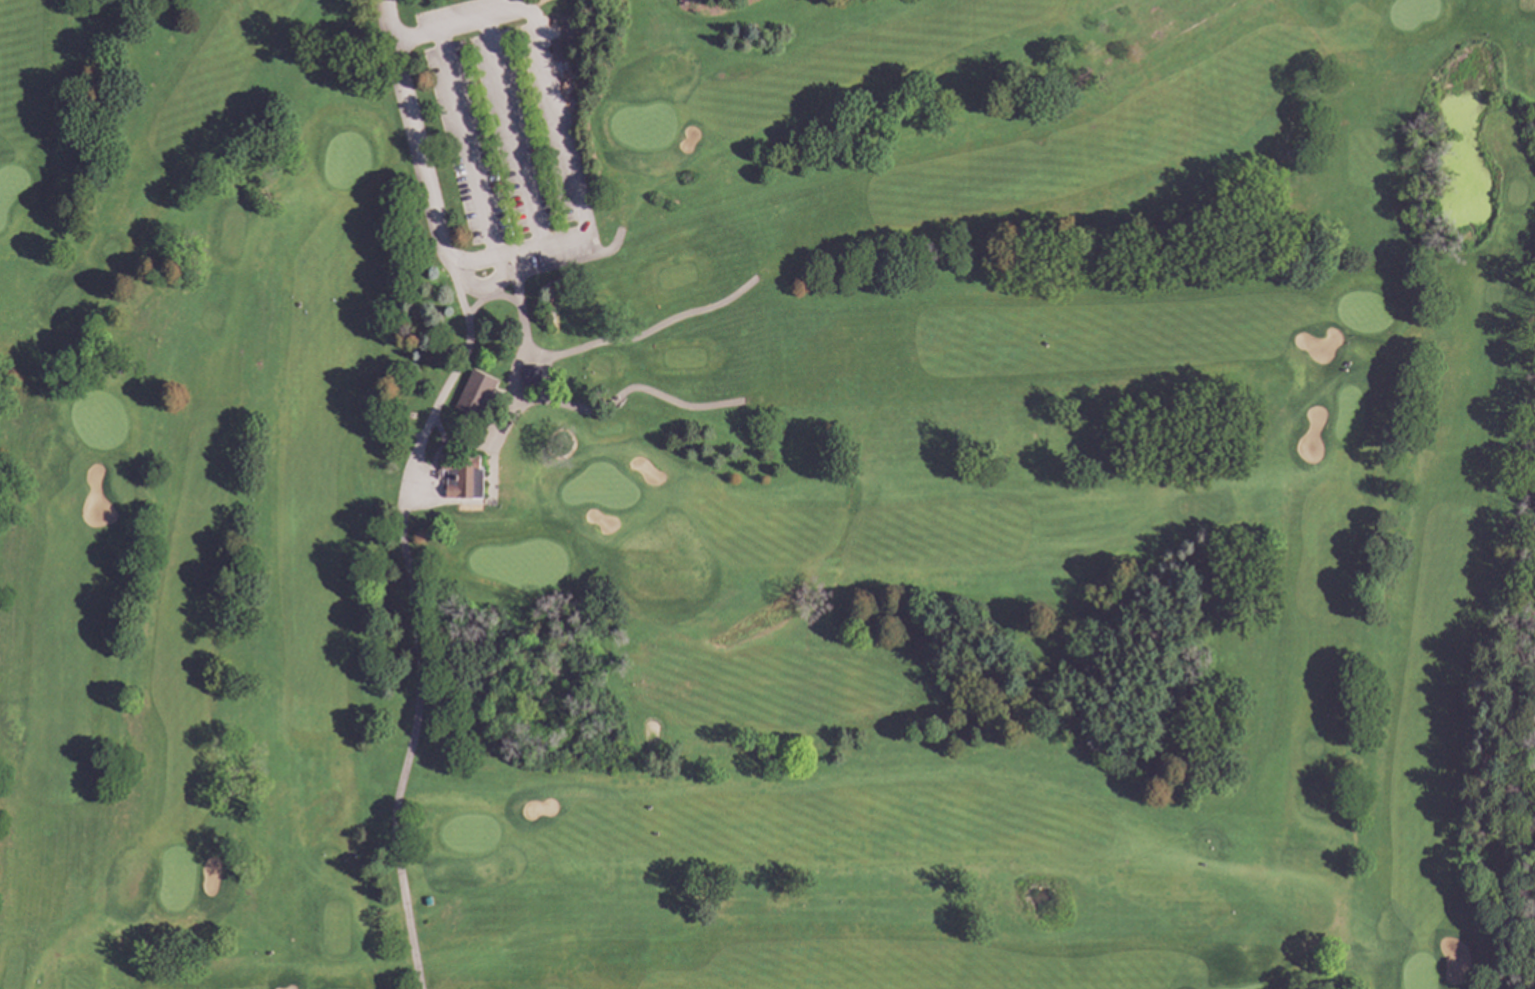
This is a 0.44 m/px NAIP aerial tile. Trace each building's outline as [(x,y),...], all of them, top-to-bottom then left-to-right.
[(472,368),(498,381),(480,418),(454,406),(472,368)] [(479,456),(479,470),(483,470),(482,499),(446,498),(447,470),(440,470),(441,455),(479,456)]
